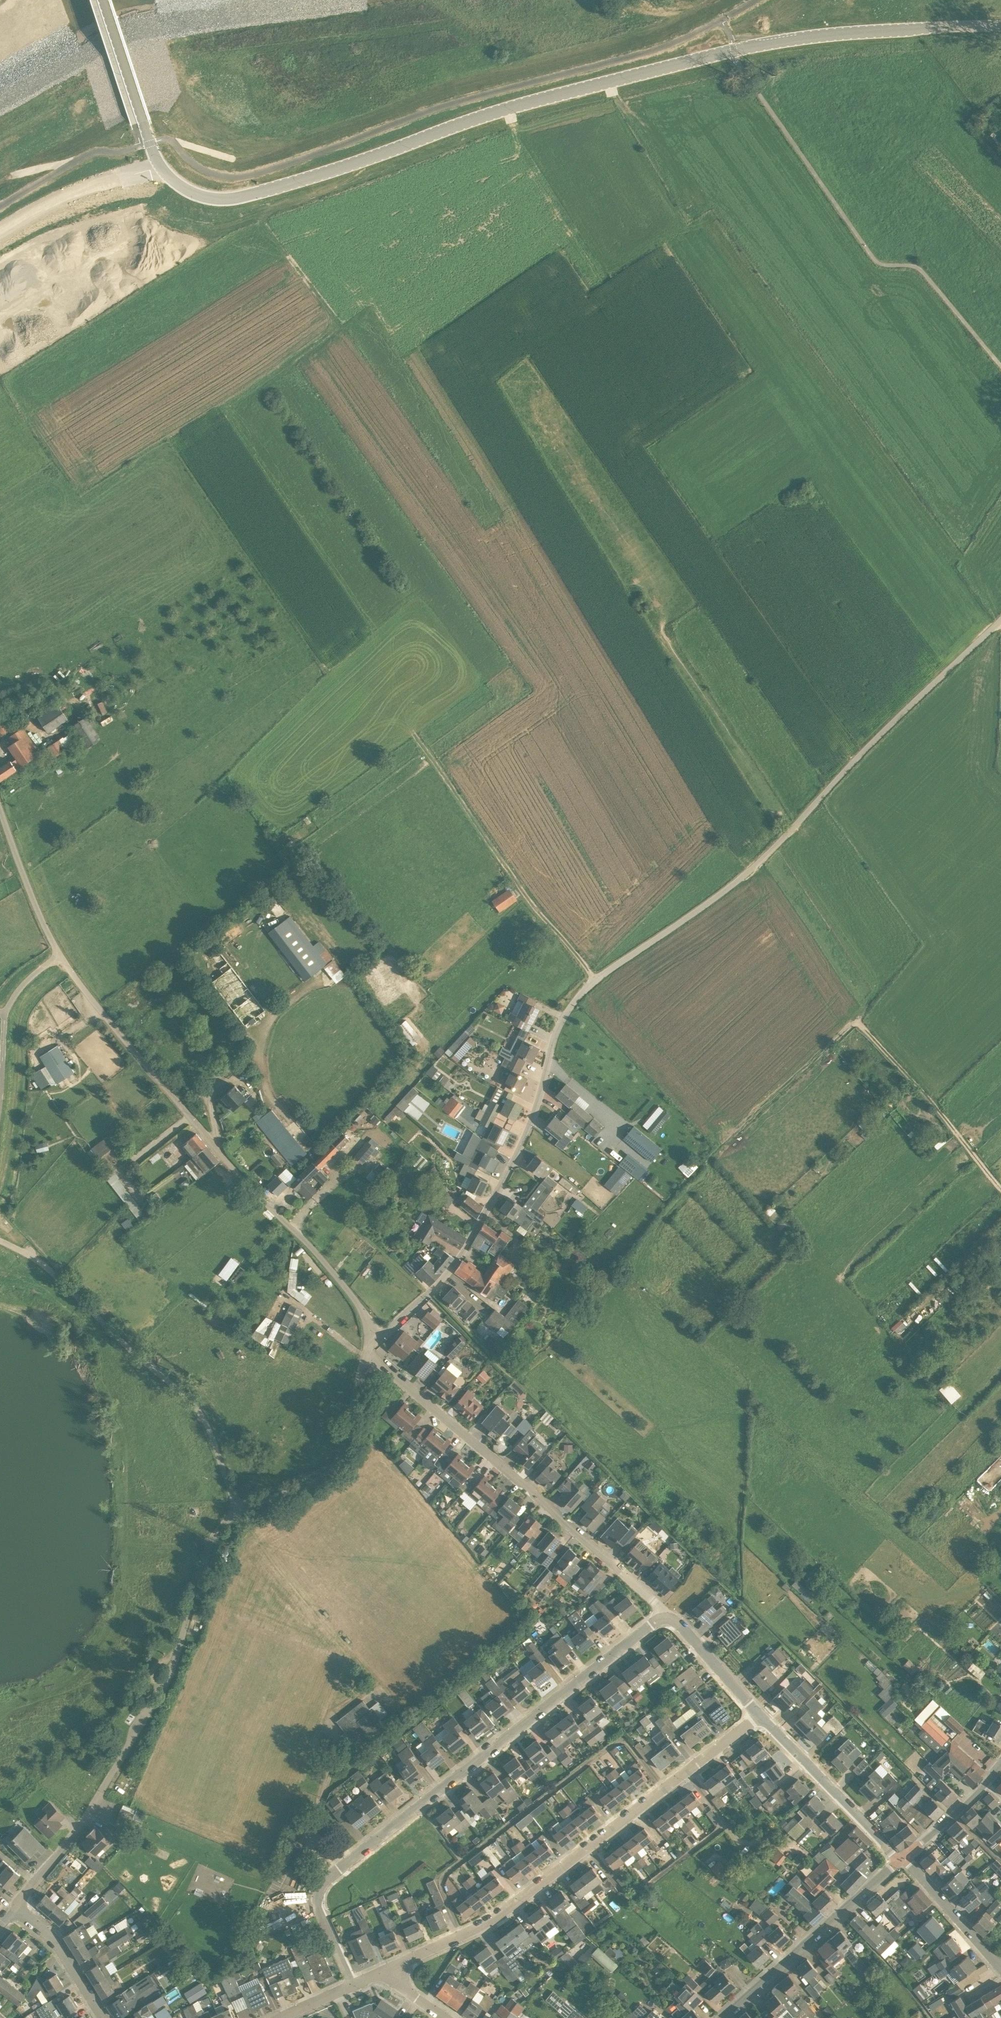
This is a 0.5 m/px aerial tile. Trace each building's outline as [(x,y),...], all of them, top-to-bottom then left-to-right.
[(68,720),(58,704),(38,718),(48,733),(68,720)] [(86,718),(73,727),(88,748),(101,739),(93,728),(86,718)] [(12,729),(5,719),(0,723),(0,737),(12,729)] [(36,758),(41,754),(23,728),(8,738),(13,744),(10,746),(18,759),(12,763),(11,761),(0,769),(0,781),(36,758)] [(73,731),(51,741),(57,753),(79,743),(73,731)] [(509,891),(493,902),(500,912),(516,901),(509,891)] [(305,982),(327,965),(290,917),(268,934),(305,982)] [(245,1024),(265,1011),(240,972),(243,970),(227,944),(244,933),(238,923),(204,945),(210,954),(223,973),(215,978),(245,1024)] [(508,1021),(528,1031),(531,1024),(532,1024),(540,1010),(533,1006),(536,1000),(522,993),(518,1000),(524,1003),(518,1016),(512,1013),(508,1021)] [(501,1012),(506,1005),(498,1001),(494,1009),(501,1012)] [(410,1044),(420,1038),(408,1019),(398,1024),(410,1044)] [(465,1030),(470,1035),(475,1029),(470,1024),(465,1030)] [(522,1067),(526,1059),(532,1062),(539,1049),(520,1039),(509,1060),(522,1067)] [(41,1058),(46,1066),(41,1069),(48,1081),(53,1077),(56,1083),(74,1072),(58,1047),(41,1058)] [(501,1075),(508,1078),(505,1085),(520,1092),(527,1078),(519,1074),(522,1067),(509,1060),(504,1058),(501,1065),(505,1067),(501,1075)] [(452,1083),(450,1081),(451,1079),(433,1065),(426,1072),(447,1089),(452,1083)] [(595,1137),(603,1127),(573,1102),(579,1095),(566,1084),(556,1095),(571,1108),(567,1114),(595,1137)] [(245,1088),(241,1092),(235,1085),(221,1098),(234,1111),(251,1094),(245,1088)] [(395,1116),(400,1121),(407,1114),(403,1110),(420,1091),(414,1085),(384,1118),(389,1122),(395,1116)] [(513,1094),(504,1089),(497,1104),(491,1101),(486,1112),(496,1117),(498,1111),(515,1119),(514,1120),(515,1120),(522,1106),(510,1100),(513,1094)] [(414,1105),(408,1111),(418,1119),(432,1102),(419,1092),(411,1102),(414,1105)] [(464,1105),(452,1096),(443,1109),(455,1118),(464,1105)] [(663,1110),(647,1129),(653,1135),(670,1115),(669,1115),(668,1113),(666,1112),(664,1111),(663,1110)] [(480,1122),(488,1127),(493,1129),(488,1138),(502,1145),(509,1131),(509,1130),(509,1131),(493,1123),(496,1117),(486,1112),(480,1122)] [(545,1128),(552,1133),(555,1136),(551,1141),(562,1150),(571,1139),(564,1133),(569,1127),(555,1116),(545,1128)] [(298,1142),(279,1119),(263,1132),(282,1155),(298,1142)] [(633,1125),(622,1139),(644,1156),(650,1162),(661,1148),(633,1125)] [(183,1145),(193,1157),(207,1146),(196,1133),(183,1145)] [(349,1139),(342,1133),(313,1163),(319,1170),(349,1139)] [(108,1137),(91,1149),(95,1155),(99,1159),(115,1147),(108,1137)] [(371,1138),(361,1150),(354,1158),(362,1164),(378,1145),(371,1138)] [(497,1150),(482,1139),(482,1138),(471,1159),(456,1151),(453,1157),(465,1163),(464,1164),(477,1170),(480,1165),(493,1171),(499,1161),(493,1158),(496,1150),(497,1150)] [(38,1151),(50,1149),(48,1142),(37,1144),(38,1151)] [(220,1161),(207,1146),(193,1157),(187,1163),(200,1178),(206,1173),(216,1165),(220,1161)] [(276,1151),(271,1156),(280,1165),(285,1161),(276,1151)] [(545,1186),(530,1205),(537,1210),(557,1184),(547,1176),(553,1168),(536,1155),(528,1167),(539,1176),(539,1175),(544,1179),(541,1183),(545,1186)] [(648,1171),(628,1156),(621,1166),(640,1181),(648,1171)] [(689,1156),(680,1167),(690,1175),(699,1165),(689,1156)] [(328,1179),(319,1170),(313,1163),(300,1176),(292,1185),(297,1191),(299,1189),(309,1199),(317,1191),(307,1182),(314,1175),(323,1184),(328,1179)] [(472,1179),(467,1189),(481,1196),(488,1183),(482,1179),(482,1178),(475,1175),(477,1170),(464,1164),(460,1173),(472,1179)] [(620,1169),(606,1186),(616,1195),(631,1177),(620,1169)] [(277,1177),(269,1185),(274,1191),(282,1182),(277,1177)] [(483,1208),(473,1199),(464,1192),(456,1201),(477,1218),(483,1208)] [(452,1202),(451,1201),(453,1199),(445,1193),(439,1201),(448,1207),(452,1202)] [(572,1204),(583,1212),(588,1205),(577,1197),(572,1204)] [(545,1216),(537,1210),(530,1205),(527,1203),(523,1208),(521,1207),(522,1207),(509,1198),(501,1209),(506,1213),(506,1214),(507,1215),(507,1214),(521,1224),(520,1225),(526,1229),(534,1219),(540,1223),(545,1216)] [(138,1218),(145,1214),(139,1205),(135,1207),(137,1211),(135,1212),(138,1218)] [(440,1222),(432,1217),(427,1214),(414,1235),(418,1238),(428,1244),(435,1233),(460,1248),(466,1239),(440,1222)] [(485,1274),(501,1285),(515,1265),(500,1253),(511,1238),(501,1231),(499,1234),(484,1223),(479,1232),(494,1242),(488,1251),(495,1256),(493,1260),(494,1261),(485,1274)] [(471,1246),(480,1250),(486,1239),(478,1234),(471,1246)] [(403,1266),(412,1276),(417,1272),(430,1285),(440,1274),(454,1258),(439,1248),(434,1254),(440,1259),(433,1267),(421,1254),(410,1265),(407,1262),(403,1266)] [(219,1274),(227,1279),(239,1263),(231,1257),(219,1274)] [(291,1257),(288,1297),(310,1299),(311,1291),(296,1289),(299,1257),(291,1257)] [(466,1280),(474,1269),(462,1260),(455,1272),(466,1280)] [(484,1276),(474,1269),(466,1280),(473,1285),(478,1279),(480,1281),(484,1276)] [(507,1290),(501,1285),(485,1274),(484,1276),(480,1281),(478,1279),(473,1285),(476,1287),(475,1288),(492,1301),(496,1294),(502,1298),(507,1290)] [(470,1322),(479,1312),(471,1304),(471,1303),(467,1299),(454,1287),(444,1298),(457,1310),(461,1306),(467,1311),(463,1315),(470,1322)] [(518,1300),(505,1317),(515,1325),(530,1309),(518,1300)] [(290,1303),(283,1322),(263,1314),(254,1338),(273,1345),(270,1352),(275,1354),(281,1339),(289,1343),(303,1308),(290,1303)] [(435,1329),(440,1322),(444,1318),(433,1309),(430,1313),(428,1312),(422,1319),(435,1329)] [(508,1331),(515,1325),(505,1317),(504,1317),(495,1309),(485,1322),(497,1331),(502,1326),(508,1331)] [(408,1339),(403,1335),(402,1334),(389,1350),(396,1356),(397,1355),(403,1359),(415,1345),(414,1344),(417,1341),(410,1336),(408,1339)] [(469,1340),(463,1334),(460,1338),(458,1336),(443,1351),(451,1359),(466,1344),(466,1343),(469,1340)] [(409,1367),(423,1379),(436,1364),(422,1352),(409,1367)] [(453,1382),(457,1377),(447,1369),(432,1387),(448,1400),(459,1387),(453,1382)] [(478,1376),(484,1382),(490,1376),(484,1370),(478,1376)] [(468,1390),(455,1406),(472,1420),(483,1407),(472,1398),(474,1396),(468,1390)] [(400,1425),(411,1412),(407,1408),(409,1406),(404,1403),(399,1409),(395,1405),(391,1409),(389,1408),(384,1413),(391,1419),(391,1418),(400,1425)] [(508,1420),(511,1416),(497,1405),(482,1423),(490,1430),(488,1433),(497,1441),(504,1432),(510,1437),(517,1428),(508,1420)] [(401,1434),(411,1443),(419,1433),(423,1429),(417,1423),(422,1417),(418,1414),(416,1416),(411,1412),(400,1425),(405,1430),(401,1434)] [(425,1455),(430,1450),(441,1437),(436,1433),(438,1431),(434,1427),(429,1433),(423,1429),(419,1433),(411,1443),(408,1446),(413,1450),(415,1447),(425,1455)] [(438,1468),(444,1460),(448,1456),(443,1451),(451,1442),(447,1438),(445,1440),(441,1437),(430,1450),(433,1453),(428,1459),(438,1468)] [(528,1468),(533,1463),(541,1454),(531,1445),(530,1446),(522,1439),(514,1448),(522,1456),(518,1459),(528,1468)] [(450,1481),(465,1463),(460,1459),(462,1457),(458,1453),(453,1460),(448,1456),(444,1460),(438,1468),(437,1469),(442,1473),(441,1474),(450,1481)] [(548,1488),(560,1475),(552,1468),(556,1463),(547,1455),(536,1467),(542,1472),(536,1478),(548,1488)] [(408,1457),(400,1463),(408,1473),(415,1467),(408,1457)] [(979,1480),(990,1491),(1000,1479),(1000,1463),(998,1460),(979,1480)] [(465,1463),(450,1481),(458,1488),(459,1487),(464,1491),(475,1478),(470,1474),(475,1468),(471,1464),(469,1467),(465,1463)] [(477,1502),(480,1498),(491,1485),(487,1481),(489,1479),(485,1475),(479,1482),(475,1478),(464,1491),(477,1502)] [(572,1483),(573,1483),(567,1477),(558,1488),(564,1493),(558,1499),(571,1510),(582,1498),(577,1493),(580,1490),(572,1483)] [(496,1489),(491,1485),(480,1498),(485,1502),(482,1506),(490,1514),(498,1503),(501,1500),(497,1496),(502,1490),(498,1486),(496,1489)] [(593,1530),(604,1518),(596,1510),(605,1500),(595,1491),(583,1504),(590,1510),(581,1520),(593,1530)] [(506,1535),(514,1525),(518,1521),(513,1517),(521,1507),(510,1498),(499,1510),(502,1513),(497,1519),(500,1522),(498,1524),(503,1528),(500,1531),(506,1535)] [(536,1530),(541,1524),(530,1515),(520,1528),(526,1533),(517,1544),(526,1551),(541,1534),(536,1530)] [(626,1546),(639,1532),(631,1525),(628,1528),(617,1518),(617,1519),(601,1537),(601,1536),(600,1537),(612,1547),(619,1539),(626,1546)] [(547,1567),(557,1555),(552,1551),(561,1541),(550,1531),(538,1545),(544,1549),(537,1559),(547,1567)] [(230,1558),(237,1542),(224,1537),(220,1546),(217,1552),(230,1558)] [(634,1547),(624,1558),(636,1569),(641,1563),(647,1568),(658,1557),(648,1548),(642,1554),(634,1547)] [(568,1582),(572,1578),(580,1568),(576,1564),(580,1559),(575,1555),(576,1554),(569,1548),(558,1562),(564,1567),(562,1570),(563,1571),(560,1575),(568,1582)] [(582,1586),(578,1590),(585,1596),(589,1591),(593,1595),(605,1585),(600,1581),(606,1575),(591,1562),(576,1581),(582,1586)] [(664,1594),(678,1578),(661,1563),(648,1577),(653,1582),(652,1583),(664,1594)] [(540,1588),(546,1580),(540,1575),(534,1583),(540,1588)] [(791,1583),(800,1592),(804,1588),(800,1584),(802,1583),(797,1578),(791,1583)] [(510,1586),(504,1592),(510,1599),(516,1594),(510,1586)] [(807,1587),(801,1594),(810,1602),(816,1595),(807,1587)] [(694,1610),(704,1621),(708,1617),(713,1622),(725,1611),(711,1595),(694,1610)] [(613,1599),(606,1605),(615,1616),(619,1612),(624,1618),(637,1609),(627,1597),(617,1604),(613,1599)] [(594,1623),(597,1627),(603,1635),(615,1626),(610,1620),(615,1616),(606,1605),(600,1598),(594,1603),(600,1610),(604,1615),(594,1623)] [(571,1639),(575,1644),(582,1652),(593,1643),(589,1637),(594,1633),(575,1609),(567,1615),(569,1617),(568,1617),(580,1632),(571,1639)] [(729,1618),(719,1627),(722,1631),(717,1636),(728,1648),(743,1634),(729,1618)] [(565,1655),(570,1651),(572,1650),(562,1636),(553,1643),(557,1648),(549,1655),(560,1669),(570,1661),(565,1655)] [(668,1638),(655,1648),(667,1663),(680,1654),(668,1638)] [(532,1642),(526,1647),(532,1655),(529,1657),(536,1666),(528,1671),(539,1685),(551,1676),(541,1663),(545,1659),(532,1642)] [(776,1649),(768,1657),(776,1666),(785,1659),(776,1649)] [(655,1658),(649,1662),(645,1656),(634,1664),(645,1679),(656,1671),(659,1675),(665,1670),(655,1658)] [(903,1666),(912,1674),(918,1668),(909,1659),(903,1666)] [(985,1672),(984,1672),(973,1662),(968,1669),(979,1679),(985,1672)] [(634,1688),(645,1679),(634,1664),(617,1677),(627,1690),(633,1685),(634,1688)] [(691,1666),(677,1677),(672,1680),(680,1689),(684,1686),(698,1675),(691,1666)] [(766,1666),(761,1670),(754,1677),(764,1689),(777,1678),(766,1666)] [(512,1694),(518,1701),(530,1692),(525,1687),(530,1683),(522,1673),(507,1685),(502,1678),(496,1683),(507,1697),(512,1694)] [(612,1705),(619,1700),(623,1705),(633,1697),(627,1690),(617,1677),(615,1675),(606,1682),(608,1684),(601,1690),(612,1705)] [(684,1686),(691,1695),(705,1684),(698,1675),(684,1686)] [(505,1716),(515,1708),(507,1697),(496,1683),(492,1678),(485,1683),(496,1697),(486,1705),(496,1718),(503,1713),(505,1716)] [(814,1690),(810,1685),(804,1680),(797,1688),(806,1697),(814,1690)] [(796,1699),(789,1692),(785,1687),(773,1699),(783,1710),(787,1706),(788,1707),(796,1699)] [(704,1712),(700,1707),(691,1695),(686,1699),(697,1713),(687,1721),(701,1738),(711,1730),(700,1716),(704,1712)] [(714,1696),(706,1702),(700,1707),(704,1712),(715,1727),(716,1727),(716,1726),(719,1724),(720,1725),(721,1725),(722,1724),(721,1723),(730,1716),(714,1696)] [(795,1722),(806,1733),(817,1722),(822,1717),(818,1713),(824,1706),(818,1701),(813,1696),(805,1704),(810,1708),(795,1722)] [(886,1716),(898,1703),(891,1696),(879,1709),(886,1716)] [(583,1721),(591,1731),(598,1740),(605,1734),(597,1722),(605,1716),(591,1697),(579,1707),(588,1717),(583,1721)] [(385,1729),(379,1721),(377,1719),(380,1717),(373,1709),(371,1710),(363,1701),(336,1722),(359,1750),(385,1729)] [(963,1727),(939,1705),(933,1712),(957,1733),(963,1727)] [(484,1732),(494,1725),(481,1708),(465,1721),(475,1735),(482,1730),(484,1732)] [(924,1729),(937,1741),(941,1745),(948,1738),(949,1737),(939,1728),(936,1731),(926,1722),(929,1718),(928,1718),(922,1713),(915,1720),(924,1729)] [(580,1727),(578,1725),(570,1714),(558,1723),(568,1736),(572,1741),(579,1736),(574,1731),(580,1727)] [(817,1722),(806,1733),(816,1744),(827,1733),(831,1729),(836,1735),(844,1726),(833,1715),(822,1727),(817,1722)] [(466,1742),(460,1734),(458,1732),(462,1728),(454,1717),(444,1725),(450,1732),(443,1737),(454,1751),(466,1742)] [(661,1750),(670,1762),(681,1753),(672,1742),(670,1739),(674,1736),(663,1722),(660,1718),(655,1722),(666,1736),(657,1744),(661,1750)] [(669,1718),(663,1722),(674,1736),(679,1732),(690,1746),(701,1738),(687,1721),(677,1728),(669,1718)] [(999,1722),(994,1719),(990,1726),(979,1719),(972,1730),(982,1736),(985,1731),(999,1740),(1000,1737),(1000,1723),(999,1722)] [(546,1732),(555,1743),(550,1747),(556,1755),(565,1766),(572,1760),(565,1751),(566,1750),(560,1742),(568,1736),(558,1723),(546,1732)] [(931,1747),(937,1741),(924,1729),(918,1734),(931,1747)] [(590,1745),(598,1740),(591,1731),(583,1736),(590,1745)] [(422,1754),(426,1760),(433,1768),(444,1759),(436,1748),(441,1745),(432,1734),(423,1741),(428,1749),(422,1754)] [(398,1750),(407,1746),(404,1738),(395,1741),(398,1750)] [(957,1744),(952,1739),(944,1748),(947,1751),(949,1753),(950,1752),(968,1770),(961,1777),(973,1789),(982,1778),(983,1779),(983,1778),(976,1772),(980,1768),(971,1760),(956,1746),(957,1744)] [(550,1760),(552,1759),(556,1755),(550,1747),(548,1745),(543,1749),(536,1740),(525,1749),(536,1762),(546,1755),(550,1760)] [(771,1756),(768,1752),(759,1740),(740,1755),(749,1766),(760,1758),(763,1762),(771,1756)] [(646,1761),(651,1758),(639,1742),(634,1746),(646,1761)] [(843,1771),(852,1762),(847,1756),(854,1749),(849,1744),(842,1751),(839,1753),(832,1760),(843,1771)] [(417,1757),(412,1751),(408,1746),(399,1754),(407,1765),(400,1770),(411,1784),(417,1779),(418,1780),(420,1779),(419,1778),(422,1776),(415,1766),(420,1762),(417,1757)] [(661,1750),(651,1758),(660,1770),(670,1762),(661,1750)] [(968,1770),(949,1753),(947,1751),(932,1765),(932,1766),(943,1776),(950,1768),(961,1778),(961,1777),(968,1770)] [(536,1772),(531,1767),(526,1760),(521,1764),(516,1756),(504,1766),(514,1779),(521,1774),(526,1780),(536,1772)] [(858,1776),(865,1768),(869,1765),(863,1759),(853,1770),(858,1776)] [(768,1785),(773,1781),(777,1779),(784,1773),(776,1762),(765,1770),(769,1775),(763,1779),(765,1781),(758,1787),(765,1796),(772,1790),(768,1785)] [(932,1766),(932,1765),(929,1762),(923,1768),(937,1781),(943,1776),(932,1766)] [(635,1772),(629,1776),(637,1787),(647,1779),(635,1763),(630,1766),(635,1772)] [(726,1765),(715,1774),(729,1791),(731,1794),(740,1788),(744,1794),(751,1789),(742,1777),(737,1780),(726,1765)] [(628,1794),(637,1787),(629,1776),(625,1780),(620,1774),(619,1774),(615,1768),(610,1772),(628,1794)] [(351,1776),(355,1780),(362,1790),(369,1784),(358,1770),(351,1776)] [(888,1772),(882,1778),(875,1770),(868,1776),(870,1778),(860,1788),(870,1799),(883,1787),(887,1791),(897,1781),(888,1772)] [(402,1792),(391,1778),(386,1772),(370,1785),(379,1797),(384,1793),(390,1801),(402,1792)] [(615,1787),(610,1791),(618,1802),(628,1794),(610,1772),(606,1775),(615,1787)] [(519,1796),(507,1780),(505,1777),(500,1781),(494,1773),(481,1783),(492,1797),(499,1792),(506,1800),(508,1804),(519,1796)] [(705,1782),(711,1790),(715,1796),(711,1799),(718,1808),(725,1803),(720,1797),(729,1791),(715,1774),(705,1782)] [(781,1804),(788,1798),(794,1804),(797,1800),(808,1790),(807,1789),(808,1787),(804,1783),(803,1784),(798,1779),(785,1791),(781,1787),(762,1804),(770,1812),(780,1803),(781,1804)] [(949,1805),(958,1796),(951,1789),(946,1785),(943,1781),(933,1790),(949,1805)] [(917,1784),(905,1796),(912,1802),(924,1790),(917,1784)] [(484,1805),(482,1802),(472,1790),(459,1800),(471,1815),(479,1809),(486,1818),(496,1811),(488,1801),(484,1805)] [(618,1802),(610,1791),(604,1796),(600,1790),(596,1793),(608,1810),(618,1802)] [(901,1800),(895,1807),(909,1821),(914,1816),(919,1822),(926,1829),(944,1810),(924,1790),(912,1802),(905,1796),(901,1800)] [(692,1791),(682,1799),(691,1810),(696,1805),(701,1811),(705,1808),(692,1791)] [(895,1807),(901,1800),(894,1793),(888,1799),(895,1807)] [(983,1799),(990,1806),(993,1809),(999,1803),(990,1793),(983,1799)] [(329,1801),(336,1810),(343,1805),(336,1795),(329,1801)] [(362,1796),(355,1800),(369,1818),(381,1808),(370,1795),(365,1799),(362,1796)] [(797,1840),(809,1828),(814,1823),(818,1819),(814,1816),(824,1806),(814,1795),(802,1807),(808,1812),(803,1818),(798,1822),(788,1832),(797,1840)] [(588,1808),(582,1813),(590,1823),(600,1816),(588,1799),(583,1802),(588,1808)] [(682,1799),(673,1807),(681,1817),(691,1810),(682,1799)] [(357,1827),(369,1818),(355,1800),(349,1805),(352,1809),(347,1814),(357,1827)] [(49,1837),(58,1828),(62,1824),(59,1821),(64,1817),(50,1803),(44,1809),(47,1812),(41,1819),(39,1817),(33,1824),(36,1827),(37,1825),(49,1837)] [(564,1808),(568,1814),(569,1816),(573,1820),(581,1831),(590,1823),(582,1813),(578,1807),(572,1811),(568,1805),(564,1808)] [(437,1817),(444,1825),(448,1831),(455,1825),(460,1832),(470,1824),(460,1810),(455,1814),(450,1807),(437,1817)] [(673,1807),(663,1814),(671,1825),(681,1817),(673,1807)] [(972,1828),(975,1824),(982,1818),(981,1818),(971,1807),(961,1816),(972,1828)] [(142,1822),(133,1818),(129,1817),(131,1812),(121,1808),(115,1825),(137,1834),(142,1822)] [(564,1819),(569,1816),(568,1814),(564,1808),(559,1812),(564,1819)] [(909,1843),(887,1817),(879,1808),(876,1810),(879,1814),(873,1820),(878,1824),(880,1823),(888,1833),(887,1834),(900,1850),(909,1843)] [(716,1826),(718,1822),(717,1818),(711,1810),(706,1813),(716,1826)] [(887,1817),(909,1843),(917,1836),(907,1824),(904,1827),(897,1820),(899,1818),(893,1811),(887,1817)] [(831,1813),(821,1823),(818,1819),(814,1823),(809,1828),(817,1836),(826,1827),(832,1833),(842,1824),(831,1813)] [(666,1829),(671,1825),(663,1814),(653,1822),(666,1838),(670,1835),(666,1829)] [(995,1824),(986,1814),(981,1818),(982,1818),(975,1824),(984,1834),(991,1842),(1000,1833),(1000,1826),(997,1822),(995,1824)] [(571,1838),(581,1831),(573,1820),(563,1828),(571,1838)] [(686,1824),(690,1829),(695,1826),(690,1820),(686,1824)] [(968,1853),(972,1850),(979,1843),(956,1820),(947,1830),(952,1835),(948,1839),(954,1846),(963,1837),(969,1843),(963,1849),(967,1854),(968,1853)] [(681,1827),(686,1833),(690,1829),(686,1824),(681,1827)] [(561,1846),(570,1839),(571,1838),(563,1828),(557,1832),(553,1826),(548,1829),(561,1846)] [(849,1832),(851,1835),(843,1843),(836,1849),(828,1842),(819,1851),(838,1869),(840,1870),(853,1859),(853,1858),(864,1847),(864,1848),(871,1841),(856,1826),(849,1832)] [(108,1842),(110,1844),(117,1837),(111,1831),(107,1828),(102,1833),(98,1828),(96,1830),(94,1827),(87,1835),(89,1837),(83,1843),(89,1849),(89,1852),(92,1854),(94,1854),(95,1855),(108,1842)] [(648,1842),(653,1848),(656,1852),(660,1849),(644,1828),(634,1836),(643,1847),(648,1842)] [(11,1845),(17,1851),(26,1860),(34,1852),(38,1857),(45,1849),(29,1834),(25,1838),(19,1833),(14,1839),(16,1841),(11,1845)] [(535,1849),(543,1860),(553,1852),(541,1835),(536,1839),(541,1845),(535,1849)] [(634,1836),(625,1843),(633,1854),(643,1847),(634,1836)] [(534,1867),(543,1860),(535,1849),(531,1843),(526,1847),(521,1840),(516,1844),(521,1850),(526,1856),(534,1867)] [(625,1843),(615,1851),(623,1861),(633,1854),(625,1843)] [(511,1847),(516,1854),(521,1850),(516,1844),(511,1847)] [(491,1851),(488,1846),(483,1850),(486,1854),(496,1867),(500,1863),(491,1851)] [(469,1861),(473,1866),(487,1856),(482,1850),(469,1861)] [(770,1859),(779,1866),(786,1857),(777,1850),(770,1859)] [(947,1857),(948,1857),(950,1860),(956,1866),(958,1864),(964,1858),(958,1852),(958,1853),(955,1850),(947,1857)] [(618,1866),(623,1861),(615,1851),(605,1858),(618,1875),(622,1872),(618,1866)] [(815,1894),(820,1890),(827,1882),(829,1884),(834,1879),(831,1876),(838,1869),(819,1851),(813,1857),(819,1864),(802,1881),(815,1894)] [(841,1885),(850,1894),(851,1894),(867,1877),(872,1872),(866,1866),(871,1861),(862,1851),(850,1863),(856,1868),(841,1885)] [(952,1870),(953,1869),(956,1866),(950,1860),(943,1867),(940,1864),(941,1863),(931,1852),(921,1862),(930,1873),(936,1867),(939,1870),(938,1871),(944,1877),(952,1870)] [(90,1866),(91,1866),(95,1861),(90,1856),(85,1861),(90,1866)] [(516,1864),(524,1874),(534,1867),(526,1856),(516,1864)] [(642,1857),(638,1861),(642,1867),(647,1863),(642,1857)] [(514,1882),(524,1874),(516,1864),(511,1858),(501,1865),(514,1882)] [(967,1862),(964,1858),(958,1864),(963,1869),(969,1863),(967,1862)] [(729,1869),(719,1859),(711,1868),(721,1878),(729,1869)] [(637,1870),(642,1867),(638,1861),(633,1864),(637,1870)] [(0,1876),(0,1889),(4,1893),(20,1875),(9,1865),(0,1876)] [(593,1868),(581,1877),(591,1889),(599,1882),(606,1892),(603,1894),(607,1898),(617,1890),(608,1878),(603,1882),(602,1880),(593,1868)] [(957,1873),(959,1877),(967,1873),(964,1868),(957,1873)] [(504,1887),(498,1879),(491,1870),(481,1878),(486,1884),(494,1895),(504,1887)] [(471,1886),(466,1880),(460,1872),(455,1876),(461,1884),(462,1883),(467,1890),(471,1886)] [(960,1879),(956,1874),(956,1875),(941,1887),(950,1897),(963,1886),(958,1881),(960,1879)] [(471,1876),(466,1880),(471,1886),(476,1882),(471,1876)] [(570,1885),(575,1891),(570,1895),(582,1911),(590,1904),(583,1895),(591,1889),(581,1877),(570,1885)] [(434,1880),(432,1880),(426,1883),(436,1906),(444,1902),(434,1880)] [(964,1896),(960,1900),(969,1910),(976,1904),(980,1901),(984,1904),(995,1893),(995,1892),(991,1887),(988,1889),(982,1882),(977,1886),(977,1885),(967,1893),(964,1896)] [(485,1902),(494,1895),(486,1884),(476,1892),(485,1902)] [(64,1897),(69,1892),(62,1886),(57,1891),(64,1897)] [(475,1910),(485,1902),(476,1892),(471,1886),(467,1890),(471,1896),(467,1899),(475,1910)] [(815,1905),(812,1902),(795,1887),(786,1896),(795,1903),(795,1902),(806,1912),(804,1914),(814,1925),(826,1915),(815,1905)] [(387,1897),(391,1904),(410,1896),(406,1888),(387,1897)] [(900,1907),(905,1902),(916,1914),(926,1906),(931,1901),(919,1888),(912,1894),(907,1889),(895,1900),(900,1907)] [(818,1897),(812,1902),(815,1905),(826,1915),(837,1904),(825,1891),(823,1893),(820,1890),(815,1894),(818,1897)] [(61,1925),(67,1917),(69,1915),(64,1910),(70,1903),(71,1903),(75,1898),(69,1892),(64,1897),(57,1905),(49,1914),(61,1925)] [(555,1918),(559,1923),(563,1928),(573,1920),(566,1910),(565,1910),(564,1908),(570,1903),(562,1892),(550,1901),(551,1902),(546,1906),(555,1918)] [(995,1893),(984,1904),(988,1908),(973,1925),(984,1935),(994,1925),(988,1920),(1000,1906),(1000,1899),(995,1893)] [(57,1905),(46,1894),(37,1904),(49,1914),(57,1905)] [(878,1916),(884,1911),(887,1914),(888,1912),(895,1920),(899,1917),(895,1912),(900,1907),(895,1900),(894,1898),(888,1904),(880,1895),(868,1905),(878,1916)] [(102,1896),(85,1912),(91,1919),(109,1904),(102,1896)] [(403,1900),(409,1913),(418,1909),(412,1896),(403,1900)] [(465,1917),(475,1910),(467,1899),(461,1904),(457,1898),(452,1901),(465,1917)] [(352,1909),(358,1922),(365,1918),(359,1906),(352,1909)] [(436,1911),(434,1907),(425,1911),(428,1915),(427,1915),(434,1929),(446,1924),(440,1910),(436,1911)] [(397,1926),(392,1915),(391,1913),(389,1908),(380,1912),(383,1919),(387,1929),(384,1930),(386,1935),(380,1937),(386,1951),(399,1945),(392,1929),(397,1926)] [(563,1928),(559,1923),(555,1918),(551,1921),(541,1908),(529,1917),(537,1928),(539,1930),(535,1934),(536,1936),(541,1943),(549,1937),(546,1933),(555,1926),(559,1931),(563,1928)] [(761,1914),(771,1925),(780,1917),(768,1908),(761,1914)] [(933,1914),(920,1926),(932,1939),(945,1927),(933,1914)] [(415,1915),(408,1918),(401,1921),(405,1928),(407,1934),(406,1934),(407,1936),(408,1935),(410,1940),(423,1934),(415,1915)] [(873,1946),(881,1954),(895,1941),(888,1933),(879,1924),(875,1927),(873,1925),(869,1928),(865,1924),(866,1924),(857,1915),(850,1921),(858,1930),(868,1940),(868,1939),(874,1945),(873,1946)] [(92,1937),(84,1942),(73,1949),(81,1963),(95,1954),(98,1959),(118,1946),(134,1935),(145,1929),(147,1927),(141,1920),(136,1923),(138,1928),(134,1931),(130,1925),(106,1940),(106,1939),(103,1941),(98,1933),(92,1937)] [(750,1929),(757,1935),(765,1941),(770,1937),(779,1947),(789,1938),(779,1926),(773,1931),(772,1929),(768,1933),(764,1929),(758,1922),(750,1929)] [(532,1931),(528,1934),(521,1923),(508,1933),(508,1932),(507,1933),(507,1934),(515,1944),(517,1943),(519,1946),(521,1948),(536,1936),(535,1934),(532,1931)] [(83,1924),(75,1929),(64,1936),(73,1949),(84,1942),(92,1937),(83,1924)] [(586,1937),(577,1924),(566,1932),(575,1944),(586,1937)] [(149,1935),(145,1929),(134,1935),(139,1942),(149,1935)] [(857,1958),(852,1952),(851,1943),(840,1930),(831,1938),(845,1955),(864,1976),(871,1971),(859,1957),(857,1958)] [(18,1957),(24,1950),(28,1945),(23,1940),(14,1931),(3,1943),(13,1951),(8,1957),(22,1968),(26,1963),(21,1959),(18,1957)] [(760,1946),(765,1941),(752,1931),(748,1935),(757,1946),(752,1951),(744,1943),(740,1947),(747,1955),(757,1966),(769,1956),(760,1946)] [(366,1934),(350,1941),(349,1941),(359,1963),(360,1963),(367,1959),(367,1960),(370,1959),(369,1958),(375,1955),(366,1934)] [(497,1942),(503,1950),(507,1955),(519,1946),(517,1943),(515,1944),(507,1934),(497,1942)] [(941,1944),(934,1949),(939,1956),(946,1950),(949,1955),(950,1956),(953,1954),(961,1948),(951,1936),(944,1942),(941,1944)] [(820,1959),(830,1972),(835,1977),(840,1973),(833,1965),(845,1955),(831,1938),(818,1949),(826,1959),(822,1962),(820,1959)] [(909,1948),(917,1956),(924,1949),(916,1941),(909,1948)] [(297,1962),(299,1966),(306,1980),(315,1975),(318,1981),(333,1975),(322,1950),(313,1954),(305,1957),(299,1944),(291,1948),(296,1960),(297,1962)] [(559,1956),(565,1951),(560,1945),(554,1950),(559,1956)] [(98,1959),(100,1962),(102,1964),(121,1952),(118,1946),(98,1959)] [(498,1960),(496,1958),(487,1947),(475,1956),(489,1973),(499,1965),(503,1971),(509,1967),(505,1962),(502,1957),(498,1960)] [(616,1963),(605,1952),(598,1947),(592,1953),(612,1971),(618,1965),(616,1963)] [(610,1947),(605,1952),(616,1963),(616,1952),(610,1947)] [(6,1966),(11,1961),(2,1953),(0,1952),(0,1969),(3,1971),(6,1966)] [(556,1960),(571,1973),(580,1964),(566,1952),(556,1960)] [(950,1962),(940,1969),(936,1972),(941,1979),(953,1971),(960,1980),(976,1967),(967,1956),(953,1967),(950,1962)] [(297,1962),(296,1960),(290,1963),(287,1957),(262,1969),(266,1978),(281,1972),(284,1979),(277,1982),(284,1997),(298,1991),(295,1984),(299,1983),(292,1969),(299,1966),(297,1962)] [(505,1962),(509,1967),(517,1978),(522,1974),(518,1968),(520,1966),(513,1957),(511,1959),(510,1958),(505,1962)] [(940,1969),(950,1962),(946,1957),(928,1969),(932,1975),(936,1972),(940,1969)] [(708,1976),(709,1977),(713,1980),(713,1981),(713,1980),(726,1994),(735,1986),(724,1973),(719,1978),(713,1971),(715,1969),(703,1958),(696,1966),(708,1976)] [(797,1967),(811,1983),(820,1994),(823,1992),(820,1989),(825,1985),(821,1979),(818,1981),(813,1975),(817,1971),(807,1959),(806,1960),(805,1959),(801,1962),(802,1963),(797,1967)] [(108,1964),(112,1972),(118,1968),(114,1961),(108,1964)] [(451,1963),(447,1969),(452,1973),(456,1967),(451,1963)] [(95,1984),(106,1977),(97,1964),(86,1971),(95,1984)] [(835,1977),(830,1972),(824,1977),(831,1985),(837,1980),(835,1977)] [(56,1974),(46,1980),(38,1976),(26,1997),(31,2001),(41,1990),(46,1997),(64,1986),(56,1974)] [(229,1997),(235,1995),(241,1992),(239,1988),(233,1974),(221,1980),(227,1993),(229,1997)] [(713,1981),(713,1980),(709,1977),(703,1982),(700,1985),(687,1974),(683,1979),(687,1983),(698,1993),(703,1988),(706,1992),(706,1993),(715,2003),(726,1994),(713,1980),(713,1981)] [(806,2015),(809,2017),(810,2017),(815,2014),(812,2009),(801,1997),(800,1997),(795,1991),(800,1988),(788,1974),(779,1983),(806,2015)] [(128,2012),(133,2009),(127,2000),(153,1983),(148,1975),(124,1990),(117,1995),(111,1999),(113,2002),(108,2005),(113,2013),(114,2012),(117,2017),(118,2017),(128,2012)] [(456,1988),(450,1984),(454,1978),(450,1975),(436,1994),(447,2001),(456,1988)] [(0,1977),(0,1991),(19,2006),(26,1997),(0,1977)] [(111,1985),(106,1977),(95,1984),(103,1998),(114,1991),(117,1995),(124,1990),(122,1986),(118,1980),(111,1985)] [(666,1988),(675,1997),(680,2001),(682,1999),(691,2009),(692,2008),(703,1998),(698,1993),(687,1983),(681,1989),(672,1981),(666,1988)] [(460,1982),(456,1988),(447,2001),(458,2009),(466,1997),(471,2001),(472,1998),(480,1988),(471,1982),(467,1987),(460,1982)] [(241,1991),(251,2012),(269,2003),(260,1983),(241,1991)] [(806,2015),(779,1983),(772,1989),(772,1992),(774,1994),(775,1994),(786,2008),(794,2017),(795,2017),(809,2017),(806,2015)] [(815,1998),(820,1994),(811,1983),(806,1988),(815,1998)] [(946,1991),(950,1998),(961,1991),(957,1985),(946,1991)] [(980,1997),(986,2007),(979,2011),(984,2017),(994,2017),(991,2014),(997,2011),(994,2006),(997,2004),(995,2001),(1000,1998),(1000,1985),(980,1997)] [(553,1990),(546,2000),(568,2016),(575,2006),(553,1990)] [(217,2013),(219,2017),(234,2017),(228,2005),(232,2004),(229,1997),(227,1993),(221,1995),(223,2000),(221,2001),(225,2010),(217,2013)] [(471,2001),(462,2012),(470,2017),(475,2017),(482,2008),(487,2012),(495,2000),(486,1994),(479,2003),(472,1998),(471,2001)] [(794,2017),(786,2008),(775,1994),(774,1994),(766,2002),(765,2003),(769,2007),(762,2014),(766,2017),(793,2017),(794,2017)] [(77,2007),(77,2005),(75,2001),(73,2001),(70,1996),(55,2004),(52,2000),(43,2006),(47,2012),(53,2008),(59,2017),(60,2017),(65,2015),(77,2007)] [(965,2006),(959,1996),(951,2001),(960,2017),(958,2017),(970,2017),(971,2017),(965,2006)] [(680,2001),(675,1997),(674,2002),(666,2008),(671,2013),(676,2017),(701,2017),(692,2008),(691,2009),(682,1999),(680,2001)] [(979,2011),(986,2007),(980,1997),(965,2006),(971,2017),(972,2017),(984,2017),(979,2011)] [(383,2017),(392,2017),(391,2017),(397,2010),(382,1999),(378,2005),(373,2002),(370,2004),(370,2003),(353,2010),(356,2017),(363,2017),(376,2013),(383,2017)] [(148,2015),(158,2009),(153,2001),(134,2013),(136,2016),(133,2017),(145,2017),(148,2015)] [(505,2017),(516,2017),(524,2007),(517,2002),(510,2011),(505,2017)] [(197,2012),(193,2004),(184,2010),(187,2017),(200,2017),(197,2012)] [(156,2012),(160,2017),(168,2017),(173,2015),(167,2005),(156,2012)] [(652,2011),(649,2014),(640,2005),(633,2012),(635,2014),(639,2017),(660,2017),(652,2011)] [(510,2011),(503,2006),(498,2013),(496,2012),(493,2013),(489,2017),(505,2017),(510,2011)] [(197,2012),(200,2017),(219,2017),(217,2013),(211,2016),(208,2011),(204,2012),(203,2010),(197,2012)] [(575,2010),(567,2017),(584,2017),(575,2010)]
